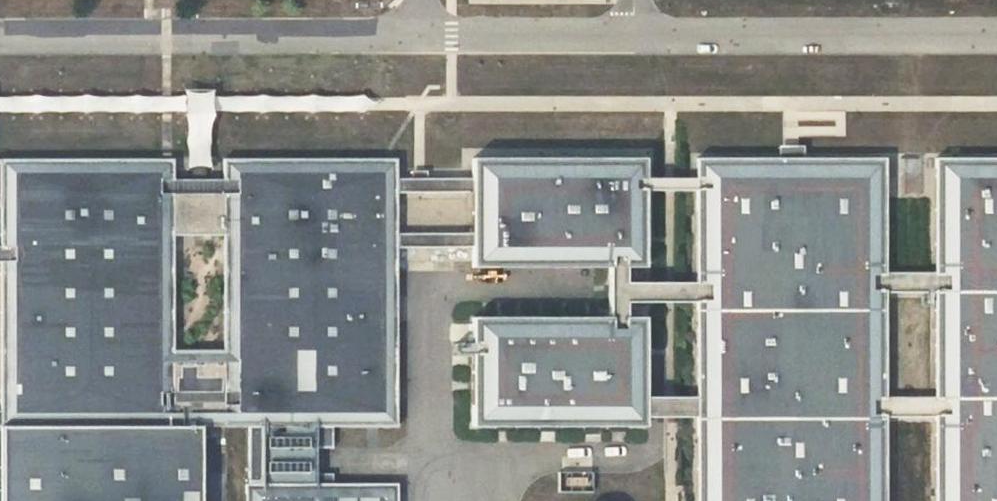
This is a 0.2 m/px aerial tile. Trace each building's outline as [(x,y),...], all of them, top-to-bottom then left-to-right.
[(650,156),(477,153),(475,264),(648,266),(650,156)] [(890,155),(702,154),(701,500),(888,500),(890,155)] [(202,427),(249,427),(262,426),(332,426),(397,426),(397,158),(223,158),(223,180),(205,180),(205,168),(191,168),(191,180),(173,180),(173,159),(167,159),(0,159),(0,193),(0,245),(0,262),(0,323),(0,425),(202,427)] [(934,160),(938,500),(996,500),(996,159),(934,160)] [(648,422),(649,312),(476,309),(474,420),(648,422)] [(202,427),(0,425),(0,500),(202,500),(202,427)] [(246,500),(397,500),(397,483),(331,483),(313,483),(311,483),(262,483),(262,426),(249,427),(249,483),(246,483),(246,500)] [(332,426),(262,426),(262,483),(311,483),(311,448),(332,448),(332,426)]
